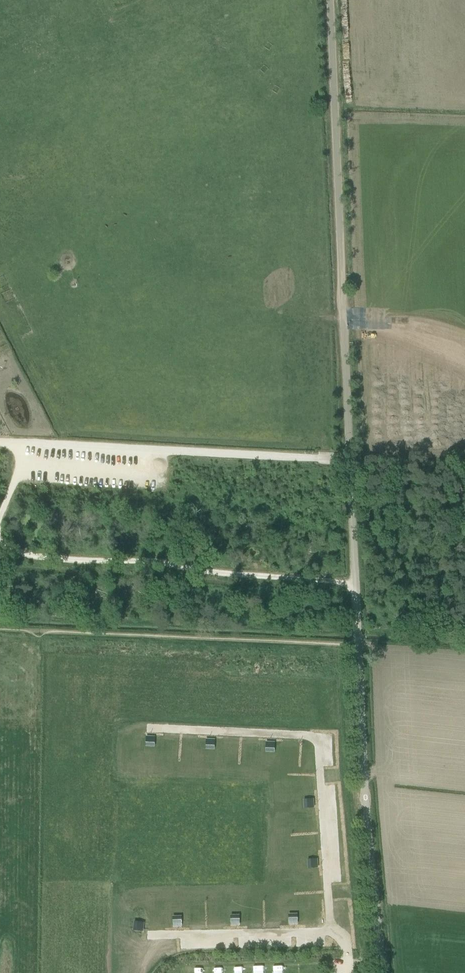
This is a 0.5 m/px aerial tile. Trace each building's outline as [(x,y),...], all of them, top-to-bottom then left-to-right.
[(295,972),(307,972),(312,966),(303,960),(295,972)] [(272,965),(261,964),(261,972),(272,972),(272,965)]
